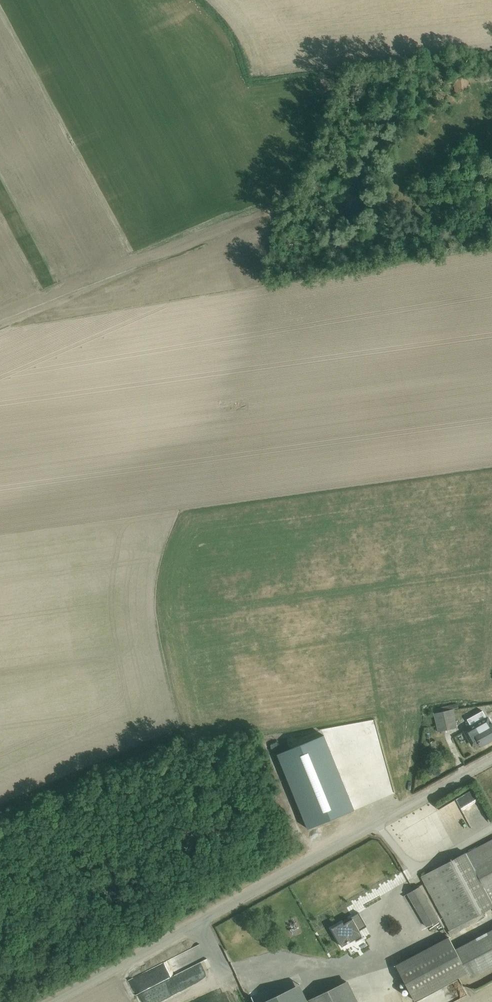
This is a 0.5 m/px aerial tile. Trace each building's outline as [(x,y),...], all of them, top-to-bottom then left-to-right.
[(462,79),(454,80),(455,91),(467,90),(466,84),(469,84),(467,74),(461,75),(462,79)] [(433,708),(435,713),(439,732),(457,727),(454,712),(459,711),(457,703),(433,708)] [(465,729),(472,743),(479,739),(482,745),(491,740),(491,722),(481,728),(475,731),(472,725),(465,729)] [(324,736),(278,755),(308,829),(330,821),(354,810),(324,736)] [(476,792),(442,807),(454,835),(473,827),(464,807),(480,801),(476,792)] [(474,918),(491,908),(491,840),(422,877),(448,926),(450,931),(474,918)] [(420,887),(407,894),(427,927),(439,920),(420,887)] [(360,913),(332,929),(342,947),(355,940),(356,942),(364,938),(360,931),(367,927),(360,913)] [(474,918),(450,931),(448,932),(450,936),(476,922),(474,918)] [(396,965),(415,1001),(468,973),(471,979),(491,968),(491,930),(455,950),(450,939),(448,937),(396,965)] [(309,1000),(310,1001),(358,1001),(348,981),(309,1000)] [(140,985),(147,1001),(155,1001),(147,982),(140,985)] [(262,1001),(308,1001),(300,984),(262,1001)]
